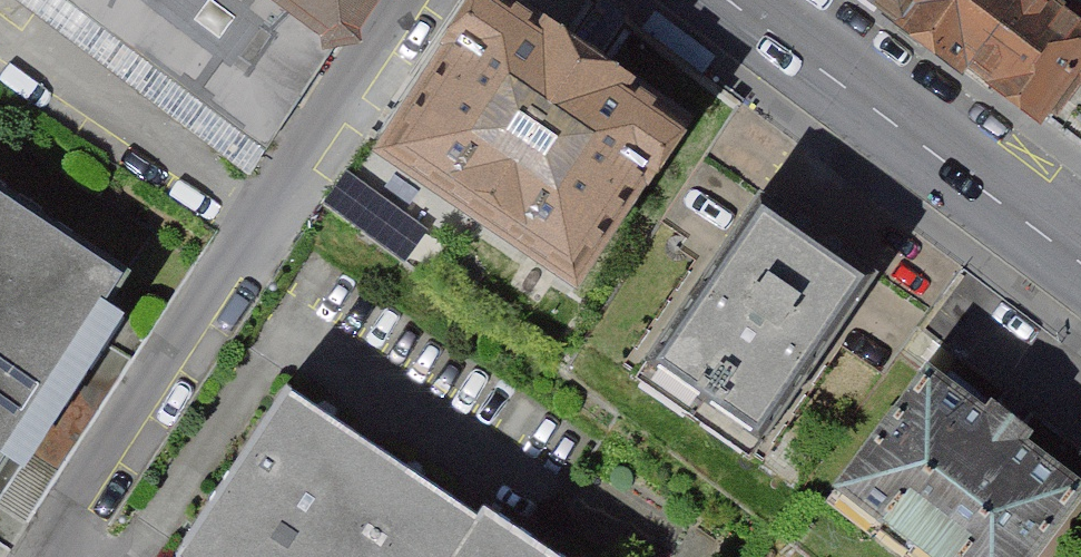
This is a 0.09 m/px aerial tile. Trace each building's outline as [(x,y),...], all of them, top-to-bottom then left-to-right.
[(267,156),(331,58),(327,35),(325,21),(298,0),(58,0),(267,156)] [(325,21),(327,35),(356,31),(353,17),(364,0),(298,0),(325,21)] [(361,156),(573,299),(688,130),(496,0),(466,0),(361,156)] [(920,0),(879,0),(906,20),(920,0)] [(906,20),(975,70),(1027,0),(920,0),(906,20)] [(975,70),(1045,121),(1077,77),(1080,80),(1080,18),(1056,0),(1027,0),(975,70)] [(638,385),(750,465),(875,290),(763,210),(638,385)] [(127,299),(0,214),(0,486),(127,299)] [(833,500),(908,556),(1045,556),(1080,510),(1080,486),(929,372),(833,500)] [(184,548),(198,556),(550,556),(291,386),(184,548)]
